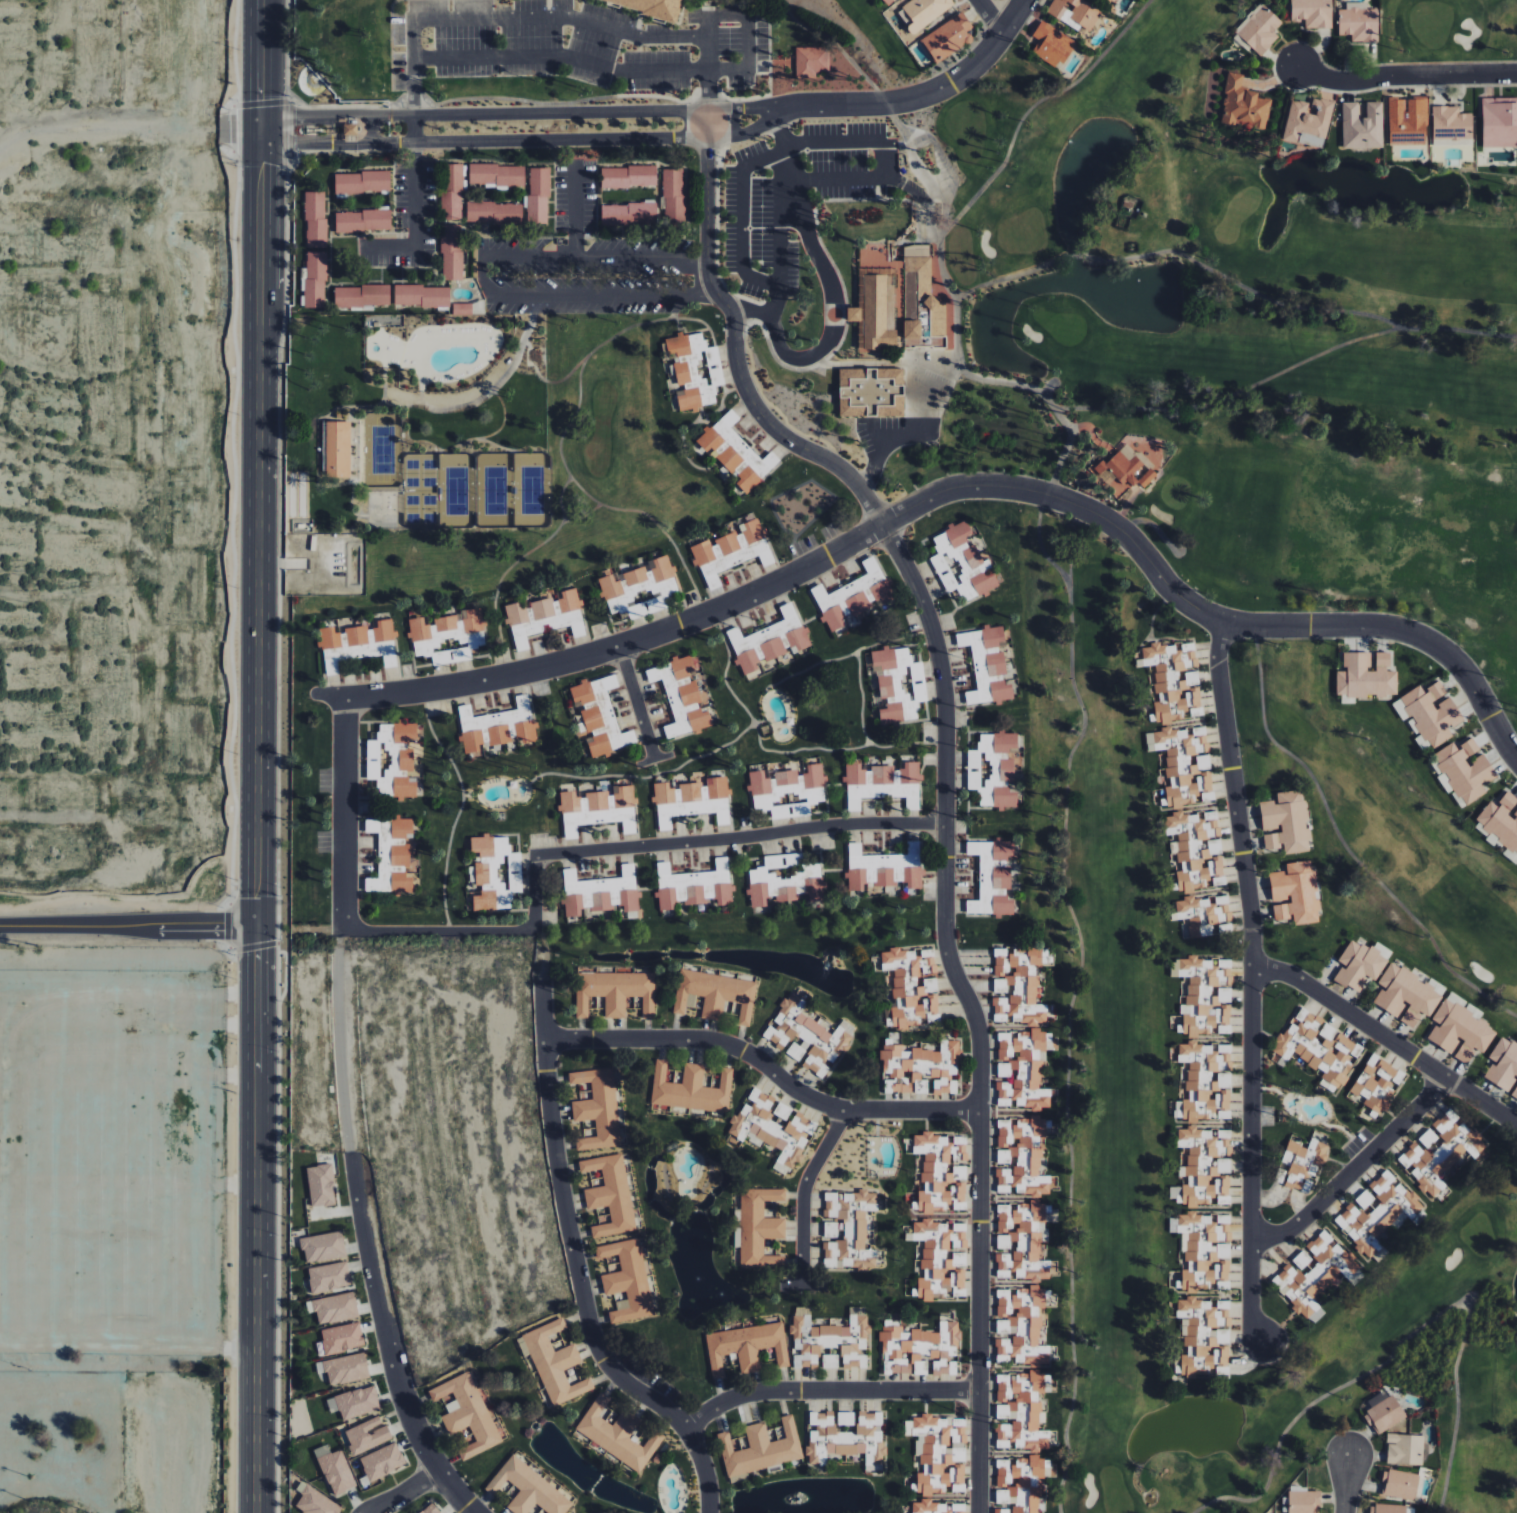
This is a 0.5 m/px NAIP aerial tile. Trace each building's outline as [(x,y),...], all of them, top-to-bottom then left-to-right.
[(675,24),(599,0),(683,0),(675,24)] [(895,8),(912,34),(954,6),(950,0),(908,0),(895,8)] [(1103,11),(1085,0),(1053,0),(1046,11),(1079,31),(1082,27),(1090,31),(1103,11)] [(1113,9),(1118,0),(1098,0),(1113,9)] [(1332,0),(1291,0),(1291,20),(1305,20),(1305,28),(1332,27),(1332,0)] [(1352,41),(1378,41),(1378,9),(1366,9),(1366,2),(1346,2),(1346,9),(1338,9),(1338,35),(1352,35),(1352,41)] [(1273,31),(1282,23),(1263,5),(1236,33),(1260,56),(1279,37),(1273,31)] [(972,27),(963,12),(920,38),(935,63),(974,41),(968,30),(972,27)] [(1039,40),(1032,52),(1056,67),(1059,60),(1064,63),(1077,42),(1041,20),(1032,36),(1039,40)] [(794,48),(828,47),(828,72),(814,73),(814,78),(794,79),(794,48)] [(1271,100),(1256,97),(1257,91),(1241,88),(1243,74),(1229,72),(1220,122),(1266,130),(1271,100)] [(1334,102),(1313,97),(1311,104),(1291,99),(1283,140),(1298,143),(1300,132),(1326,137),(1334,102)] [(1482,98),(1483,147),(1516,147),(1516,97),(1482,98)] [(1389,145),(1427,145),(1427,98),(1406,98),(1389,98),(1389,145)] [(1342,102),(1343,149),(1383,148),(1382,101),(1366,102),(1367,117),(1358,118),(1358,102),(1342,102)] [(341,125),(343,125),(353,125),(355,125),(355,136),(353,136),(343,136),(341,136),(341,125)] [(460,179),(460,164),(442,164),(442,179),(460,179)] [(481,165),(468,165),(468,184),(481,184),(481,165)] [(495,167),(495,184),(481,184),(481,165),(495,165),(495,167)] [(509,167),(495,167),(495,184),(495,187),(509,187),(509,167)] [(509,187),(523,187),(523,167),(509,167),(509,187)] [(627,169),(627,186),(641,186),(641,167),(627,167),(627,169)] [(641,167),(654,167),(654,186),(641,186),(641,167)] [(547,183),(547,168),(528,168),(528,183),(547,183)] [(613,189),(599,189),(599,169),(613,169),(613,189)] [(613,169),(627,169),(627,186),(627,189),(613,189),(613,169)] [(663,183),(663,169),(681,169),(681,183),(663,183)] [(361,174),(361,191),(375,191),(375,172),(361,172),(361,174)] [(375,172),(388,172),(388,191),(375,191),(375,172)] [(347,194),(334,194),(334,174),(347,174),(347,194)] [(347,174),(361,174),(361,191),(361,194),(347,194),(347,174)] [(458,194),(442,194),(442,179),(460,179),(460,194),(458,194)] [(545,198),(528,198),(528,183),(547,183),(547,198),(545,198)] [(681,183),(681,197),(665,197),(663,197),(663,183),(681,183)] [(304,205),(304,192),(323,192),(323,205),(304,205)] [(458,207),(458,194),(442,194),(440,194),(440,207),(458,207)] [(681,197),(665,197),(665,211),(683,211),(683,197),(681,197)] [(545,211),(545,198),(528,198),(527,198),(527,211),(545,211)] [(479,202),(466,202),(466,222),(479,222),(479,202)] [(493,205),(493,222),(479,222),(479,202),(493,202),(493,205)] [(628,206),(628,224),(641,224),(641,204),(628,204),(628,206)] [(641,204),(655,204),(655,224),(641,224),(641,204)] [(323,205),(323,219),(306,219),(304,219),(304,205),(323,205)] [(507,205),(493,205),(493,222),(493,224),(507,224),(507,205)] [(507,224),(520,224),(521,205),(507,205),(507,224)] [(614,226),(600,226),(600,206),(614,206),(614,226)] [(614,206),(628,206),(628,224),(628,226),(614,226),(614,206)] [(440,207),(440,221),(458,221),(458,207),(440,207)] [(362,213),(362,231),(375,231),(375,211),(362,211),(362,213)] [(375,211),(389,211),(389,231),(375,231),(375,211)] [(527,211),(527,225),(545,225),(545,211),(527,211)] [(683,211),(683,226),(665,226),(665,211),(683,211)] [(348,233),(334,233),(334,213),(348,213),(348,233)] [(348,213),(362,213),(362,231),(362,233),(348,233),(348,213)] [(323,219),(306,219),(306,234),(325,234),(325,219),(323,219)] [(440,239),(440,225),(459,225),(459,239),(440,239)] [(325,234),(325,249),(306,249),(306,234),(325,234)] [(459,239),(459,253),(442,253),(440,253),(440,239),(459,239)] [(955,344),(954,302),(931,302),(930,245),(904,246),(905,319),(903,319),(903,345),(955,344)] [(324,267),(324,252),(306,252),(306,267),(324,267)] [(459,253),(442,253),(442,267),(460,267),(460,253),(459,253)] [(323,282),(306,282),(306,267),(324,267),(324,282),(323,282)] [(460,267),(460,282),(442,282),(442,267),(460,267)] [(323,295),(323,282),(306,282),(304,282),(304,295),(323,295)] [(361,288),(361,306),(374,306),(374,286),(361,286),(361,288)] [(374,286),(388,286),(388,306),(374,306),(374,286)] [(407,286),(393,286),(393,305),(407,305),(407,286)] [(420,288),(420,305),(407,305),(407,286),(420,286),(420,288)] [(347,308),(333,308),(333,288),(347,288),(347,308)] [(347,288),(361,288),(361,306),(361,308),(347,308),(347,288)] [(434,288),(420,288),(420,305),(420,308),(434,308),(434,288)] [(434,308),(448,308),(448,288),(434,288),(434,308)] [(304,295),(304,309),(323,309),(323,295),(304,295)] [(451,304),(470,304),(470,315),(451,315),(451,304)] [(724,385),(717,346),(706,348),(703,332),(683,336),(665,339),(668,354),(672,353),(678,386),(683,385),(685,394),(677,396),(679,411),(693,408),(717,404),(714,387),(724,385)] [(839,416),(904,416),(903,368),(839,369),(839,416)] [(761,460),(731,427),(740,418),(731,409),(710,428),(709,427),(694,440),(706,453),(710,450),(738,481),(736,483),(746,494),(781,461),(771,451),(761,460)] [(323,422),(349,422),(348,476),(322,476),(323,422)] [(1117,450),(1127,463),(1133,456),(1141,465),(1131,476),(1136,482),(1131,488),(1125,481),(1120,486),(1106,468),(1098,477),(1092,469),(1099,461),(1103,466),(1117,450)] [(1136,482),(1148,468),(1154,476),(1142,490),(1136,482)] [(717,572),(759,556),(763,566),(775,562),(758,518),(737,526),(738,531),(712,541),(711,539),(691,547),(708,591),(722,586),(717,572)] [(964,602),(1003,584),(988,552),(980,556),(975,544),(970,546),(966,537),(972,534),(966,521),(932,537),(939,554),(930,558),(947,593),(958,588),(964,602)] [(868,576),(826,593),(823,584),(811,588),(824,623),(826,622),(830,632),(850,624),(848,620),(894,602),(875,556),(862,561),(868,576)] [(680,592),(669,558),(612,576),(612,574),(598,579),(602,592),(603,592),(610,614),(619,611),(622,622),(667,607),(664,597),(680,592)] [(506,605),(516,652),(530,649),(527,635),(571,625),(574,638),(586,635),(576,588),(561,591),(562,599),(553,601),(553,597),(529,603),(530,606),(520,608),(519,602),(506,605)] [(785,620),(743,637),(739,626),(726,631),(739,665),(741,665),(744,674),(758,669),(755,663),(764,659),(765,661),(790,652),(791,654),(812,646),(794,601),(779,607),(785,620)] [(471,659),(470,649),(486,646),(480,609),(432,617),(433,624),(424,625),(423,617),(408,619),(414,658),(431,655),(433,666),(471,659)] [(326,675),(342,673),(341,661),(383,656),(384,668),(398,666),(394,631),(393,631),(392,618),(376,620),(377,628),(368,629),(368,627),(336,631),(335,626),(319,628),(321,644),(322,644),(326,675)] [(977,690),(965,692),(967,706),(1002,701),(1002,700),(1014,699),(1012,684),(1004,685),(1003,675),(1007,675),(1003,649),(1007,648),(1003,625),(984,628),(984,630),(956,634),(958,647),(970,645),(977,690)] [(1155,712),(1162,727),(1176,720),(1185,719),(1184,713),(1190,710),(1191,717),(1203,715),(1199,686),(1200,685),(1198,671),(1189,672),(1191,667),(1198,666),(1195,642),(1192,643),(1177,650),(1174,643),(1150,646),(1148,647),(1142,648),(1143,658),(1136,659),(1137,668),(1152,666),(1155,684),(1151,685),(1155,712)] [(919,719),(917,702),(927,701),(922,662),(911,663),(909,647),(889,650),(889,648),(873,650),(878,700),(886,699),(887,708),(879,709),(880,724),(919,719)] [(1370,652),(1344,653),(1344,671),(1336,672),(1337,695),(1344,695),(1344,697),(1397,696),(1397,671),(1390,671),(1390,652),(1376,653),(1376,671),(1370,672),(1370,652)] [(663,679),(675,723),(663,726),(666,738),(698,730),(713,725),(708,710),(701,712),(699,703),(701,702),(695,680),(692,681),(689,672),(699,670),(694,653),(672,659),(673,662),(645,670),(649,683),(663,679)] [(608,689),(619,687),(616,674),(581,683),(582,684),(569,687),(574,705),(579,703),(587,736),(585,736),(591,756),(637,744),(634,730),(619,734),(608,689)] [(1450,697),(1438,705),(1435,700),(1447,693),(1439,681),(1424,691),(1420,685),(1399,698),(1431,750),(1453,737),(1449,729),(1464,720),(1450,697)] [(538,741),(529,694),(515,696),(517,709),(473,717),(470,704),(456,707),(463,741),(462,741),(464,752),(487,748),(487,745),(521,739),(522,744),(538,741)] [(378,797),(404,797),(417,797),(417,782),(408,782),(408,773),(413,773),(413,746),(417,746),(417,724),(403,724),(378,724),(378,741),(367,741),(367,780),(378,780),(378,797)] [(1167,808),(1202,803),(1201,802),(1214,800),(1210,770),(1211,770),(1209,754),(1209,753),(1206,727),(1190,729),(1172,731),(1172,727),(1162,728),(1162,731),(1146,734),(1148,752),(1165,749),(1168,768),(1162,769),(1167,808)] [(1497,776),(1482,752),(1481,752),(1472,738),(1457,747),(1454,742),(1433,754),(1464,806),(1487,793),(1482,785),(1497,776)] [(920,810),(919,762),(902,762),(903,767),(861,768),(861,763),(846,763),(846,776),(843,776),(843,785),(847,785),(848,811),(861,811),(861,797),(880,797),(906,796),(906,810),(920,810)] [(811,815),(810,804),(827,802),(824,776),(823,776),(822,763),(806,765),(807,774),(798,775),(797,769),(774,772),(775,778),(765,779),(764,770),(749,772),(751,788),(752,788),(754,811),(771,809),(772,820),(811,815)] [(653,783),(654,797),(656,797),(658,831),(672,830),(671,816),(716,813),(717,825),(730,825),(727,776),(706,778),(706,783),(678,785),(678,788),(669,789),(669,782),(653,783)] [(637,834),(633,785),(611,787),(611,793),(575,795),(575,791),(559,792),(560,812),(562,812),(565,839),(578,838),(577,825),(622,822),(623,835),(637,834)] [(1262,831),(1280,829),(1280,832),(1264,834),(1266,850),(1283,848),(1283,854),(1310,851),(1303,790),(1275,793),(1276,801),(1259,802),(1262,831)] [(1507,792),(1497,805),(1490,800),(1474,822),(1516,855),(1516,799),(1507,792)] [(1217,811),(1164,816),(1166,835),(1177,834),(1178,842),(1170,843),(1171,854),(1179,853),(1180,871),(1177,871),(1178,893),(1194,892),(1194,889),(1211,888),(1211,886),(1225,885),(1222,855),(1220,838),(1219,838),(1217,811)] [(379,878),(364,878),(365,893),(400,892),(412,892),(412,870),(418,870),(418,856),(417,856),(417,838),(413,838),(413,818),(401,819),(365,819),(365,833),(378,833),(379,878)] [(509,836),(483,836),(483,837),(470,837),(470,853),(480,853),(480,862),(475,863),(475,889),(472,889),(473,912),(512,911),(511,892),(521,892),(521,853),(509,853),(509,836)] [(922,888),(920,841),(907,841),(907,854),(862,856),(861,843),(848,843),(849,878),(849,891),(865,891),(865,886),(906,884),(906,889),(922,888)] [(1011,914),(1012,859),(1014,859),(1014,842),(1002,841),(1002,842),(967,841),(966,855),(980,855),(979,901),(966,901),(966,914),(1011,914)] [(821,864),(803,864),(803,854),(788,855),(764,856),(765,868),(748,869),(749,895),(751,895),(751,907),(768,907),(768,901),(827,900),(827,881),(822,881),(821,864)] [(1320,923),(1314,860),(1285,863),(1286,871),(1269,873),(1272,902),(1290,901),(1290,903),(1273,905),(1275,921),(1293,919),(1293,925),(1320,923)] [(566,917),(583,916),(583,910),(623,908),(624,919),(641,918),(640,898),(637,898),(635,863),(621,864),(622,878),(577,881),(576,868),(563,869),(566,917)] [(1189,938),(1232,933),(1231,922),(1232,922),(1228,895),(1183,901),(1175,902),(1177,913),(1171,913),(1172,921),(1186,919),(1189,938)] [(1376,981),(1388,958),(1351,939),(1338,963),(1342,965),(1334,980),(1359,993),(1367,977),(1376,981)] [(936,949),(899,950),(899,947),(889,948),(889,952),(881,952),(882,971),(893,970),(894,1007),(892,1007),(893,1028),(908,1028),(908,1026),(921,1026),(921,1018),(928,1018),(928,1023),(939,1023),(938,993),(937,993),(936,949)] [(1042,948),(995,948),(994,996),(993,1021),(1010,1022),(1028,1022),(1028,1027),(1038,1027),(1038,1023),(1047,1023),(1048,1005),(1037,1005),(1038,966),(1041,966),(1042,948)] [(1185,978),(1185,1037),(1198,1037),(1198,1034),(1216,1035),(1216,1024),(1219,1024),(1219,1034),(1231,1034),(1231,1004),(1232,960),(1216,960),(1198,960),(1198,955),(1188,955),(1188,960),(1171,959),(1170,978),(1185,978)] [(1373,1004),(1399,1019),(1399,1020),(1414,1029),(1422,1014),(1430,1018),(1443,995),(1418,981),(1420,977),(1391,961),(1378,984),(1383,987),(1373,1004)] [(757,982),(680,970),(673,1013),(686,1015),(689,995),(704,997),(701,1018),(721,1021),(724,1001),(741,1004),(738,1025),(750,1027),(757,982)] [(605,1018),(626,1018),(626,997),(642,997),(642,1018),(654,1018),(654,973),(577,973),(577,1018),(588,1018),(589,997),(605,997),(605,1018)] [(1427,984),(1442,995),(1447,989),(1432,978),(1427,984)] [(763,1037),(783,1050),(791,1046),(786,1054),(800,1063),(802,1066),(823,1079),(850,1041),(852,1038),(855,1027),(842,1019),(833,1034),(803,1015),(807,1002),(791,992),(763,1037)] [(1448,997),(1463,1007),(1467,1002),(1451,992),(1448,997)] [(1427,1039),(1467,1064),(1476,1049),(1484,1054),(1498,1031),(1445,998),(1432,1020),(1437,1024),(1427,1039)] [(1290,1057),(1342,1086),(1364,1048),(1337,1033),(1339,1029),(1299,1007),(1270,1059),(1284,1067),(1290,1057)] [(1511,1093),(1510,1095),(1516,1099),(1516,1047),(1500,1038),(1488,1060),(1492,1062),(1483,1079),(1511,1093)] [(882,1045),(882,1077),(884,1077),(884,1093),(912,1093),(912,1094),(928,1094),(928,1080),(921,1080),(921,1074),(931,1074),(931,1079),(933,1079),(933,1094),(958,1094),(957,1078),(958,1078),(957,1055),(960,1055),(960,1040),(940,1041),(941,1049),(910,1050),(910,1045),(882,1045)] [(1188,1100),(1175,1100),(1175,1120),(1198,1121),(1198,1119),(1216,1120),(1216,1119),(1230,1119),(1230,1089),(1231,1089),(1231,1074),(1218,1074),(1217,1082),(1211,1082),(1211,1071),(1230,1071),(1231,1045),(1218,1045),(1218,1047),(1197,1047),(1197,1042),(1179,1042),(1179,1062),(1188,1062),(1188,1100)] [(1348,1097),(1362,1105),(1359,1111),(1378,1122),(1405,1073),(1371,1054),(1348,1097)] [(733,1069),(721,1067),(719,1088),(702,1087),(705,1065),(684,1063),(682,1084),(666,1082),(668,1061),(656,1059),(651,1104),(728,1112),(733,1069)] [(568,1072),(569,1084),(591,1083),(592,1100),(571,1101),(573,1122),(595,1120),(596,1137),(575,1139),(576,1150),(620,1147),(614,1069),(568,1072)] [(1319,1084),(1333,1092),(1336,1088),(1322,1079),(1319,1084)] [(781,1152),(773,1169),(788,1176),(797,1158),(800,1159),(817,1123),(794,1112),(794,1110),(779,1102),(774,1112),(770,1110),(775,1099),(753,1088),(746,1101),(744,1100),(727,1134),(744,1142),(745,1139),(761,1147),(763,1143),(781,1152)] [(1398,1158),(1407,1171),(1417,1178),(1433,1197),(1446,1188),(1443,1178),(1449,1170),(1484,1160),(1489,1156),(1483,1151),(1485,1148),(1481,1134),(1476,1130),(1473,1131),(1459,1120),(1451,1110),(1437,1121),(1431,1122),(1440,1134),(1444,1148),(1440,1145),(1437,1135),(1430,1130),(1418,1138),(1427,1149),(1424,1150),(1414,1142),(1406,1152),(1398,1158)] [(1045,1117),(1015,1118),(1016,1125),(1011,1125),(1011,1119),(997,1120),(998,1149),(997,1149),(998,1164),(1010,1164),(1011,1169),(997,1169),(998,1193),(1014,1192),(1014,1196),(1051,1194),(1050,1176),(1042,1176),(1041,1139),(1046,1139),(1045,1117)] [(1184,1180),(1182,1188),(1170,1188),(1170,1199),(1193,1208),(1197,1208),(1198,1204),(1213,1204),(1218,1205),(1230,1205),(1229,1177),(1231,1173),(1230,1159),(1231,1156),(1231,1130),(1217,1131),(1217,1137),(1195,1128),(1178,1128),(1178,1148),(1189,1147),(1189,1156),(1180,1156),(1180,1178),(1184,1180)] [(968,1138),(932,1135),(914,1133),(912,1153),(925,1155),(921,1192),(919,1191),(918,1202),(913,1202),(912,1211),(933,1213),(933,1209),(964,1212),(968,1182),(966,1182),(967,1165),(966,1165),(968,1138)] [(1327,1144),(1311,1139),(1308,1147),(1289,1141),(1280,1169),(1288,1171),(1284,1186),(1310,1195),(1327,1144)] [(635,1231),(623,1154),(578,1161),(580,1173),(601,1170),(604,1186),(583,1190),(587,1210),(609,1207),(611,1223),(590,1227),(592,1238),(635,1231)] [(306,1168),(312,1208),(337,1204),(331,1164),(306,1168)] [(1333,1223),(1371,1258),(1372,1256),(1379,1263),(1390,1251),(1378,1241),(1391,1228),(1395,1232),(1409,1217),(1418,1225),(1431,1211),(1386,1169),(1368,1189),(1367,1188),(1353,1203),(1352,1201),(1333,1223)] [(740,1268),(784,1269),(784,1256),(764,1256),(764,1239),(785,1239),(786,1219),(765,1218),(765,1202),(786,1202),(786,1189),(741,1189),(740,1268)] [(824,1267),(858,1268),(858,1271),(868,1272),(868,1268),(877,1268),(877,1250),(866,1250),(867,1211),(877,1211),(877,1194),(868,1193),(868,1190),(859,1189),(859,1194),(825,1193),(824,1217),(837,1218),(837,1223),(824,1223),(824,1237),(838,1238),(838,1222),(845,1222),(844,1242),(824,1241),(824,1267)] [(1047,1203),(1031,1201),(1030,1205),(1014,1202),(1014,1207),(1001,1204),(995,1233),(999,1234),(996,1251),(999,1251),(995,1276),(1012,1279),(1012,1277),(1040,1283),(1041,1278),(1049,1280),(1052,1262),(1037,1259),(1047,1203)] [(1230,1258),(1232,1216),(1218,1215),(1217,1224),(1205,1216),(1200,1216),(1194,1212),(1170,1218),(1170,1226),(1176,1225),(1178,1232),(1182,1235),(1182,1246),(1188,1269),(1182,1271),(1182,1288),(1190,1294),(1195,1294),(1201,1285),(1202,1289),(1215,1289),(1218,1289),(1229,1290),(1229,1261),(1228,1261),(1216,1264),(1212,1271),(1210,1270),(1217,1258),(1230,1258)] [(923,1241),(923,1278),(918,1278),(917,1300),(933,1300),(933,1299),(947,1299),(947,1296),(965,1297),(966,1268),(967,1268),(967,1224),(950,1224),(950,1223),(932,1223),(933,1218),(922,1218),(922,1222),(914,1222),(913,1233),(906,1233),(906,1240),(923,1241)] [(1270,1282),(1307,1320),(1321,1307),(1314,1300),(1336,1279),(1344,1288),(1351,1282),(1354,1286),(1367,1273),(1325,1229),(1291,1262),(1270,1282)] [(305,1265),(346,1257),(342,1231),(301,1238),(305,1265)] [(594,1247),(597,1259),(618,1255),(621,1272),(600,1276),(604,1296),(626,1292),(628,1300),(615,1302),(617,1311),(608,1313),(610,1323),(654,1316),(640,1239),(594,1247)] [(311,1293),(351,1288),(348,1262),(307,1267),(311,1293)] [(1046,1287),(1030,1286),(1030,1289),(1013,1288),(1013,1291),(998,1290),(996,1319),(997,1319),(996,1334),(1007,1335),(1006,1340),(997,1339),(995,1362),(1009,1363),(1009,1362),(1049,1365),(1051,1347),(1039,1346),(1041,1320),(1043,1320),(1046,1287)] [(359,1317),(353,1292),(307,1302),(309,1312),(316,1311),(319,1326),(359,1317)] [(1230,1301),(1214,1301),(1196,1301),(1196,1297),(1186,1296),(1186,1300),(1177,1300),(1177,1319),(1181,1319),(1181,1352),(1181,1378),(1196,1378),(1196,1375),(1213,1375),(1214,1365),(1217,1365),(1217,1374),(1229,1374),(1229,1328),(1230,1328),(1230,1301)] [(812,1326),(812,1307),(795,1307),(795,1325),(790,1325),(790,1335),(794,1335),(794,1352),(794,1368),(819,1368),(819,1347),(842,1347),(842,1368),(867,1368),(867,1355),(859,1355),(859,1350),(867,1350),(867,1307),(850,1307),(850,1326),(812,1326)] [(595,1390),(590,1378),(571,1386),(565,1370),(582,1363),(575,1344),(554,1352),(549,1336),(567,1329),(563,1319),(524,1333),(551,1406),(595,1390)] [(884,1374),(913,1373),(914,1375),(928,1375),(927,1359),(933,1359),(933,1376),(957,1375),(957,1359),(958,1359),(958,1339),(960,1339),(960,1321),(940,1322),(940,1331),(903,1331),(903,1326),(882,1327),(882,1341),(883,1341),(884,1374)] [(365,1346),(359,1322),(321,1331),(326,1355),(365,1346)] [(789,1367),(783,1323),(706,1333),(712,1379),(724,1378),(722,1355),(738,1353),(741,1374),(761,1371),(758,1350),(775,1347),(778,1368),(789,1367)] [(369,1379),(365,1354),(316,1362),(318,1374),(327,1372),(329,1385),(369,1379)] [(823,1355),(823,1369),(839,1368),(839,1355),(823,1355)] [(997,1374),(996,1418),(1013,1418),(1013,1423),(996,1423),(996,1448),(1040,1449),(1040,1448),(1049,1448),(1050,1430),(1043,1430),(1044,1397),(1045,1371),(1030,1370),(1030,1375),(997,1374)] [(502,1443),(485,1402),(484,1402),(471,1371),(428,1390),(433,1402),(453,1394),(456,1400),(445,1405),(449,1413),(441,1417),(449,1436),(470,1427),(477,1442),(457,1450),(462,1460),(502,1443)] [(326,1399),(330,1413),(340,1411),(343,1420),(380,1409),(373,1385),(326,1399)] [(1406,1417),(1393,1394),(1388,1396),(1385,1390),(1367,1400),(1372,1409),(1364,1413),(1376,1435),(1406,1417)] [(575,1430),(641,1472),(664,1435),(655,1429),(644,1447),(629,1437),(640,1419),(624,1409),(613,1426),(599,1417),(611,1398),(600,1391),(575,1430)] [(883,1412),(857,1411),(857,1432),(834,1432),(834,1412),(809,1411),(808,1463),(826,1464),(826,1454),(865,1454),(865,1471),(883,1471),(883,1412)] [(854,1411),(837,1412),(838,1425),(854,1425),(854,1411)] [(803,1458),(793,1414),(781,1417),(786,1438),(770,1442),(765,1421),(745,1426),(750,1448),(734,1451),(729,1431),(717,1434),(729,1483),(748,1478),(746,1472),(767,1468),(768,1473),(783,1470),(781,1463),(803,1458)] [(966,1417),(931,1417),(931,1415),(913,1415),(913,1421),(905,1421),(905,1436),(916,1436),(916,1455),(922,1455),(922,1473),(917,1473),(917,1495),(932,1495),(932,1493),(946,1493),(946,1485),(952,1485),(952,1492),(965,1492),(965,1462),(966,1462),(966,1417)] [(343,1431),(354,1456),(392,1440),(387,1426),(384,1427),(379,1417),(343,1431)] [(1424,1435),(1388,1434),(1386,1463),(1422,1465),(1424,1435)] [(368,1481),(406,1467),(397,1443),(359,1457),(368,1481)] [(355,1488),(343,1449),(330,1453),(327,1445),(315,1449),(330,1496),(355,1488)] [(512,1454),(485,1489),(495,1496),(508,1479),(521,1490),(507,1507),(514,1512),(528,1512),(536,1503),(548,1512),(565,1512),(573,1502),(512,1454)] [(1042,1485),(1039,1485),(1040,1476),(1049,1477),(1051,1460),(1040,1459),(1040,1455),(1030,1454),(1029,1458),(1016,1457),(1015,1466),(1010,1465),(1010,1460),(999,1459),(995,1502),(1012,1504),(1012,1510),(997,1508),(997,1512),(1039,1512),(1042,1485)] [(1419,1474),(1385,1469),(1381,1495),(1416,1499),(1419,1474)] [(343,1508),(307,1485),(293,1506),(303,1512),(340,1512),(343,1508)] [(1320,1491),(1288,1491),(1288,1512),(1320,1512),(1320,1491)] [(966,1503),(949,1503),(932,1503),(932,1498),(921,1498),(921,1502),(912,1502),(912,1512),(966,1512),(966,1503)] [(431,1501),(418,1512),(442,1512),(431,1501)] [(1371,1512),(1414,1512),(1414,1506),(1371,1505),(1371,1512)]
